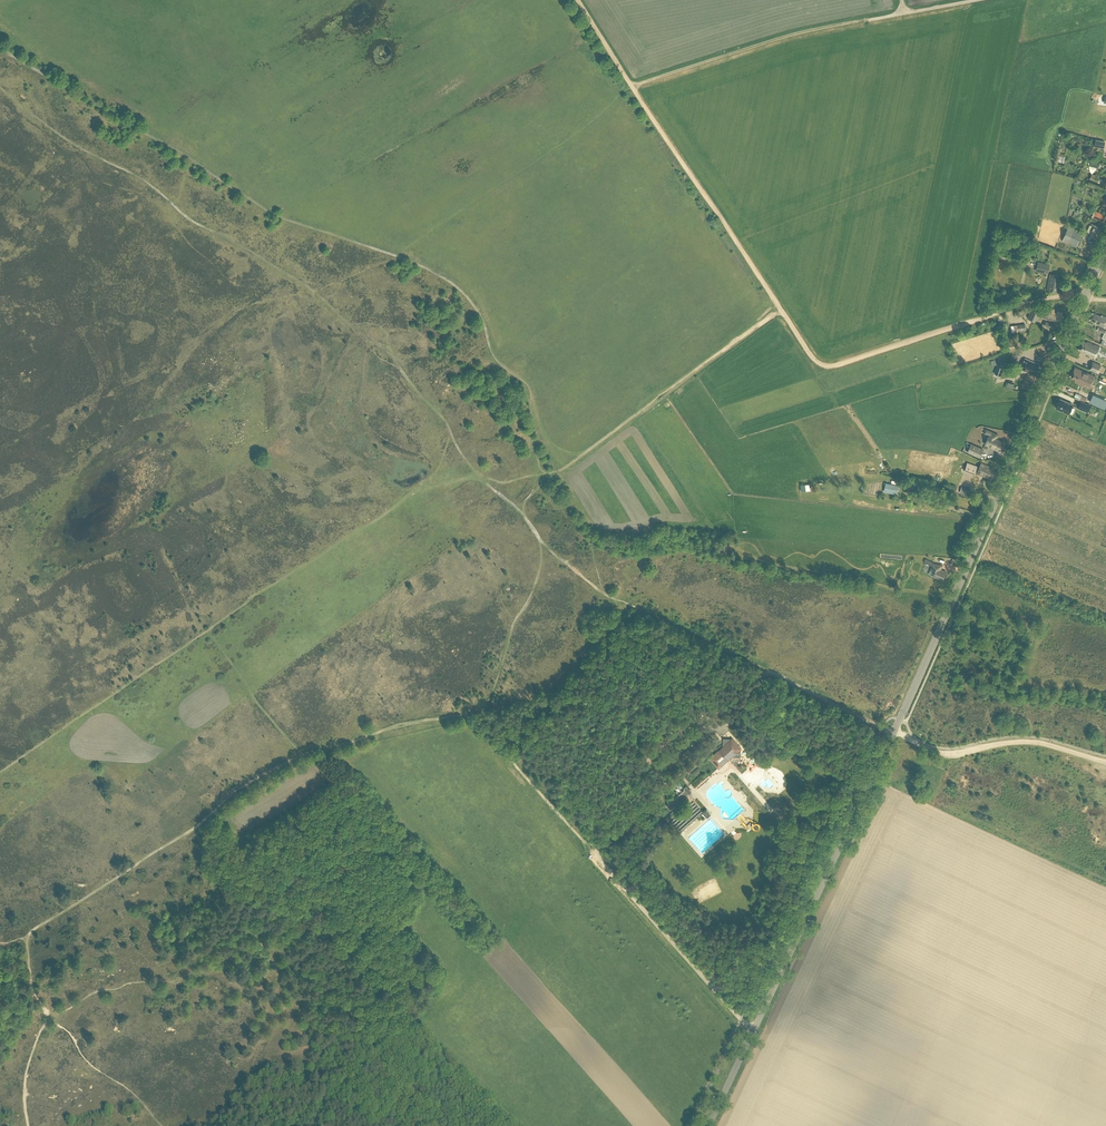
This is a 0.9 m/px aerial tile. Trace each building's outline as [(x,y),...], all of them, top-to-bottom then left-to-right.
[(1094,146),(1103,148),(1105,141),(1095,139),(1094,146)] [(1100,179),(1092,175),(1090,180),(1098,184),(1100,179)] [(1094,211),(1091,216),(1103,221),(1105,216),(1094,211)] [(1086,236),(1097,241),(1099,237),(1098,236),(1101,228),(1091,223),(1086,236)] [(1062,241),(1077,247),(1083,233),(1068,226),(1062,241)] [(1038,263),(1037,271),(1044,272),(1044,270),(1048,271),(1049,265),(1038,263)] [(1047,290),(1055,292),(1057,283),(1060,284),(1061,277),(1050,275),(1047,290)] [(1032,307),(1027,318),(1036,322),(1041,311),(1032,307)] [(1048,308),(1043,318),(1059,325),(1063,316),(1061,316),(1062,314),(1057,312),(1056,313),(1053,312),(1054,310),(1048,308)] [(1104,328),(1105,323),(1105,316),(1102,315),(1101,317),(1093,313),(1090,320),(1096,323),(1095,324),(1104,328)] [(1041,328),(1049,331),(1050,328),(1052,329),(1054,325),(1044,321),(1041,328)] [(1098,327),(1097,330),(1103,334),(1101,337),(1103,338),(1101,342),(1105,344),(1105,342),(1104,341),(1105,338),(1105,331),(1098,327)] [(1092,344),(1088,342),(1087,343),(1083,341),(1080,350),(1089,354),(1089,355),(1094,358),(1099,347),(1094,345),(1093,346),(1092,345),(1092,344)] [(1011,364),(1015,366),(1020,356),(1015,354),(1011,364)] [(1039,368),(1037,367),(1038,365),(1025,359),(1020,369),(1035,376),(1039,368)] [(1090,369),(1098,372),(1102,365),(1093,361),(1090,369)] [(1075,367),(1071,377),(1077,379),(1076,382),(1082,384),(1083,382),(1090,385),(1094,376),(1075,367)] [(1104,408),(1105,404),(1105,401),(1093,395),(1090,402),(1104,408)] [(1057,403),(1055,406),(1056,407),(1056,408),(1068,413),(1072,404),(1060,398),(1058,403),(1057,403)] [(1081,401),(1078,408),(1087,412),(1090,405),(1081,401)] [(695,429),(686,436),(690,442),(699,435),(695,429)] [(991,431),(985,444),(989,446),(989,447),(999,451),(1003,442),(998,440),(998,439),(996,438),(998,435),(991,431)] [(979,457),(983,449),(971,444),(967,451),(979,457)] [(966,479),(965,483),(976,488),(978,482),(977,481),(978,479),(980,480),(983,472),(976,469),(978,463),(979,463),(978,462),(977,465),(972,463),(973,461),(968,459),(965,467),(968,468),(966,472),(971,474),(968,480),(966,479)] [(884,491),(895,493),(897,485),(886,483),(884,491)] [(732,549),(728,543),(720,548),(725,554),(732,549)] [(932,576),(942,581),(946,572),(935,567),(937,564),(933,564),(930,570),(928,574),(932,576)] [(719,770),(721,770),(730,762),(730,759),(741,759),(742,750),(734,741),(733,741),(712,759),(711,761),(719,770)] [(686,791),(668,806),(672,811),(693,792),(691,790),(690,790),(688,787),(685,789),(686,791)] [(704,811),(709,816),(712,812),(708,808),(707,809),(706,808),(704,810),(705,811),(704,811)]
